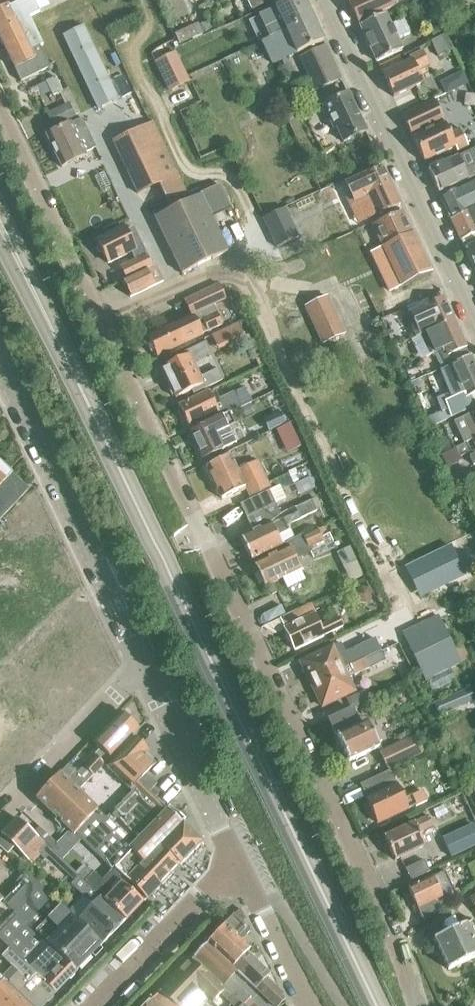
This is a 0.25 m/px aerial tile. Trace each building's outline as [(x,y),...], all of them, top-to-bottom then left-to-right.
[(5,49),(37,33),(30,18),(40,12),(33,0),(24,0),(0,11),(0,38),(5,49)] [(252,10),(272,1),(271,0),(247,0),(252,10)] [(259,17),(270,39),(285,32),(312,19),(303,0),(293,0),(274,9),(275,10),(259,17)] [(348,4),(357,24),(392,8),(389,0),(358,0),(348,4)] [(397,40),(410,35),(404,22),(391,27),(386,15),(359,28),(376,64),(377,63),(402,51),(397,40)] [(312,19),(285,32),(296,55),(323,43),(312,19)] [(197,26),(187,31),(188,32),(192,40),(192,41),(201,36),(197,26)] [(64,38),(81,74),(101,64),(84,28),(64,38)] [(437,29),(430,32),(434,41),(442,37),(437,29)] [(188,32),(176,37),(180,46),(192,40),(188,32)] [(37,33),(5,49),(21,82),(50,68),(40,47),(43,45),(37,33)] [(446,39),(431,46),(438,60),(453,54),(446,39)] [(299,59),(304,69),(329,57),(325,47),(299,59)] [(417,71),(428,66),(422,53),(410,58),(412,62),(403,66),(399,58),(378,67),(393,98),(423,84),(417,71)] [(174,54),(152,64),(166,94),(188,84),(185,78),(174,54)] [(308,80),(309,80),(334,68),(329,57),(304,69),(308,80)] [(101,64),(81,74),(98,110),(118,101),(101,64)] [(335,68),(334,68),(309,80),(314,92),(341,80),(335,68)] [(462,73),(451,78),(457,90),(468,85),(462,73)] [(46,82),(53,97),(63,92),(56,78),(46,82)] [(322,106),(333,131),(336,130),(342,144),(365,134),(347,94),(322,106)] [(433,102),(401,117),(423,163),(455,148),(456,151),(467,147),(459,129),(449,134),(444,124),(433,102)] [(46,116),(52,128),(75,117),(70,105),(46,116)] [(46,136),(61,168),(85,157),(84,154),(94,149),(81,121),(70,126),(69,125),(46,136)] [(159,186),(170,209),(188,201),(152,126),(114,144),(138,196),(159,186)] [(427,172),(437,194),(474,176),(474,149),(460,156),(457,158),(427,172)] [(346,200),(349,207),(368,198),(377,217),(400,206),(391,187),(382,167),(345,184),(351,197),(346,200)] [(439,199),(450,221),(474,210),(474,182),(439,199)] [(188,201),(170,209),(170,210),(154,218),(163,238),(182,275),(229,253),(221,237),(221,236),(212,216),(230,208),(220,185),(188,201)] [(284,210),(262,221),(269,236),(275,248),(287,242),(297,238),(284,210)] [(450,221),(460,242),(474,235),(474,210),(450,221)] [(403,213),(372,227),(401,288),(431,274),(416,242),(403,213)] [(121,269),(126,280),(152,268),(134,230),(128,233),(126,229),(97,243),(108,266),(132,254),(136,262),(121,269)] [(465,251),(474,272),(474,246),(465,251)] [(152,268),(126,280),(123,282),(131,299),(164,283),(156,266),(152,268)] [(184,302),(192,320),(201,336),(221,326),(213,307),(225,302),(218,286),(184,302)] [(304,307),(312,326),(336,315),(327,296),(304,307)] [(416,338),(426,334),(453,320),(443,299),(406,316),(416,338)] [(336,315),(312,326),(322,346),(345,334),(336,315)] [(201,336),(192,320),(178,327),(177,326),(147,340),(150,345),(147,346),(151,355),(154,353),(156,359),(202,338),(201,336)] [(453,320),(426,334),(435,354),(439,352),(441,357),(445,355),(447,358),(466,349),(453,320)] [(211,336),(219,352),(244,340),(247,346),(252,344),(248,334),(244,336),(238,323),(211,336)] [(168,383),(169,385),(195,371),(192,364),(212,354),(206,344),(176,358),(178,363),(162,370),(164,373),(160,375),(165,384),(168,383)] [(446,402),(443,397),(436,400),(442,413),(447,411),(450,418),(474,406),(474,368),(470,356),(450,365),(452,368),(440,373),(452,398),(446,402)] [(170,388),(167,389),(172,398),(174,397),(176,400),(192,392),(194,396),(224,382),(219,370),(199,380),(195,371),(169,385),(170,388)] [(224,412),(226,416),(229,415),(252,404),(244,389),(214,404),(208,393),(179,407),(189,429),(224,412)] [(264,420),(270,433),(287,424),(281,411),(264,420)] [(454,423),(461,440),(463,445),(466,443),(471,441),(474,439),(474,413),(462,420),(454,423)] [(229,415),(226,416),(189,433),(202,461),(222,452),(222,451),(237,444),(230,430),(239,425),(236,420),(232,422),(229,415)] [(463,445),(456,449),(456,450),(460,457),(470,452),(466,443),(463,445)] [(206,469),(221,500),(245,489),(250,498),(270,489),(258,462),(238,472),(231,457),(206,469)] [(26,491),(0,465),(0,518),(26,491)] [(309,478),(294,486),(299,497),(314,489),(309,478)] [(240,505),(247,519),(253,533),(241,538),(252,562),(282,547),(278,537),(289,532),(286,527),(317,513),(312,502),(281,516),(276,505),(286,500),(279,486),(240,505)] [(0,534),(0,535),(6,540),(14,532),(8,526),(0,534)] [(324,543),(322,539),(329,536),(326,528),(303,538),(302,535),(286,543),(288,549),(254,566),(264,588),(300,570),(296,560),(311,553),(309,550),(324,543)] [(350,550),(336,557),(342,571),(356,564),(350,550)] [(459,581),(445,552),(400,572),(414,602),(459,581)] [(370,601),(371,595),(367,590),(360,589),(355,593),(355,599),(359,604),(365,605),(370,601)] [(280,620),(295,652),(342,630),(338,620),(320,628),(309,606),(280,620)] [(402,633),(413,657),(450,640),(438,616),(402,633)] [(333,649),(301,664),(311,686),(365,660),(381,652),(377,644),(375,639),(344,654),(340,646),(333,649)] [(450,640),(413,657),(424,682),(461,665),(450,640)] [(365,660),(311,686),(322,709),(354,693),(348,680),(370,670),(369,669),(386,661),(381,652),(365,660)] [(363,693),(345,701),(350,711),(352,711),(368,703),(363,693)] [(451,698),(432,705),(437,717),(455,709),(451,698)] [(350,711),(328,722),(333,731),(348,764),(379,750),(370,731),(366,724),(360,727),(352,711),(350,711)] [(83,768),(93,778),(137,730),(122,715),(94,744),(101,750),(83,768)] [(383,762),(387,771),(424,754),(420,745),(415,735),(378,752),(383,762)] [(106,768),(130,792),(154,766),(143,756),(148,751),(135,738),(106,768)] [(68,766),(59,775),(77,792),(86,783),(68,766)] [(365,800),(377,824),(410,808),(408,804),(413,802),(415,807),(426,802),(421,792),(403,801),(389,773),(360,787),(366,799),(365,800)] [(77,792),(59,775),(35,800),(73,836),(74,836),(103,863),(112,872),(116,875),(118,873),(146,900),(159,887),(138,867),(104,822),(106,820),(96,811),(77,792)] [(140,785),(106,820),(104,822),(138,867),(159,887),(201,844),(140,785)] [(440,805),(431,810),(436,820),(445,815),(440,805)] [(22,813),(16,820),(31,834),(37,828),(22,813)] [(383,838),(394,860),(424,846),(418,834),(433,827),(428,817),(383,838)] [(0,836),(0,848),(7,856),(14,847),(32,864),(46,849),(31,834),(16,820),(0,836)] [(442,840),(451,859),(474,849),(474,825),(442,840)] [(47,849),(39,857),(44,861),(47,857),(74,883),(71,886),(80,894),(93,906),(76,922),(102,947),(125,923),(86,887),(77,878),(60,861),(47,849)] [(405,870),(410,882),(430,873),(424,861),(405,870)] [(87,867),(77,878),(86,887),(125,923),(142,905),(122,885),(123,883),(116,875),(112,872),(103,882),(87,867)] [(408,888),(423,922),(456,897),(444,871),(408,888)] [(58,958),(76,974),(102,947),(76,922),(76,923),(28,877),(4,903),(7,906),(52,947),(53,947),(62,955),(58,958)] [(56,994),(76,974),(58,958),(62,955),(53,947),(52,947),(7,906),(0,914),(0,940),(56,994)] [(225,924),(207,944),(232,968),(246,954),(250,949),(242,940),(250,932),(234,916),(225,924)] [(448,970),(474,958),(474,925),(473,921),(434,940),(448,970)] [(30,1005),(45,1005),(56,994),(0,940),(0,979),(30,1005)] [(207,944),(193,958),(233,997),(243,1005),(249,999),(250,998),(228,978),(235,971),(232,968),(207,944)] [(246,954),(232,968),(235,971),(272,1005),(278,1005),(283,1001),(280,998),(281,996),(264,980),(269,975),(246,954)] [(188,960),(176,973),(200,997),(203,994),(207,999),(205,1001),(206,1002),(208,1000),(212,1004),(220,995),(228,1002),(233,997),(193,958),(190,961),(188,960)] [(151,998),(159,1005),(202,1005),(206,1002),(205,1001),(207,999),(203,994),(200,997),(176,973),(151,998)] [(0,979),(0,1005),(30,1005),(0,979)]
